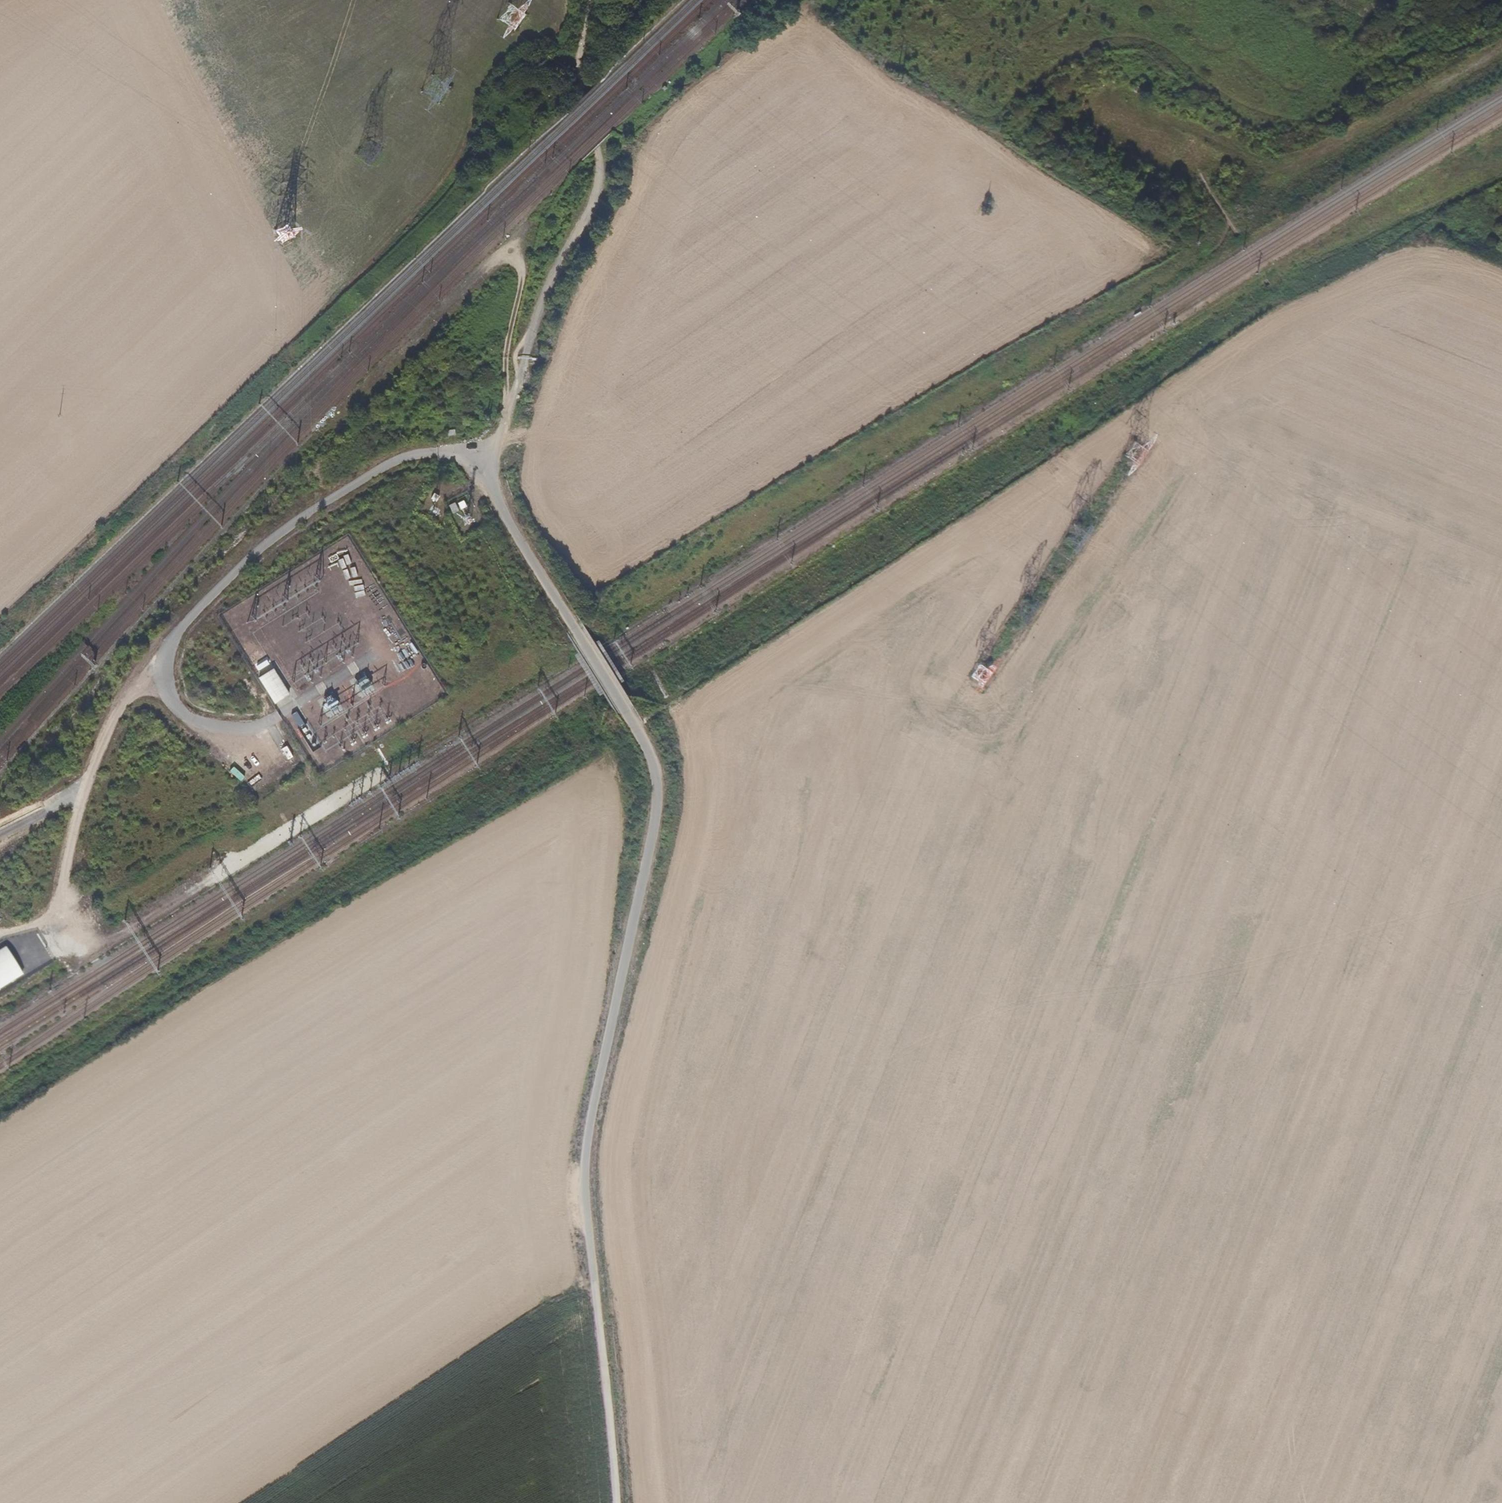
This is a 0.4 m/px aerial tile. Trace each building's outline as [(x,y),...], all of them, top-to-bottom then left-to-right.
[(273,668),(257,678),(273,704),(289,694),(273,668)] [(26,977),(9,949),(0,954),(0,993),(26,977)]
